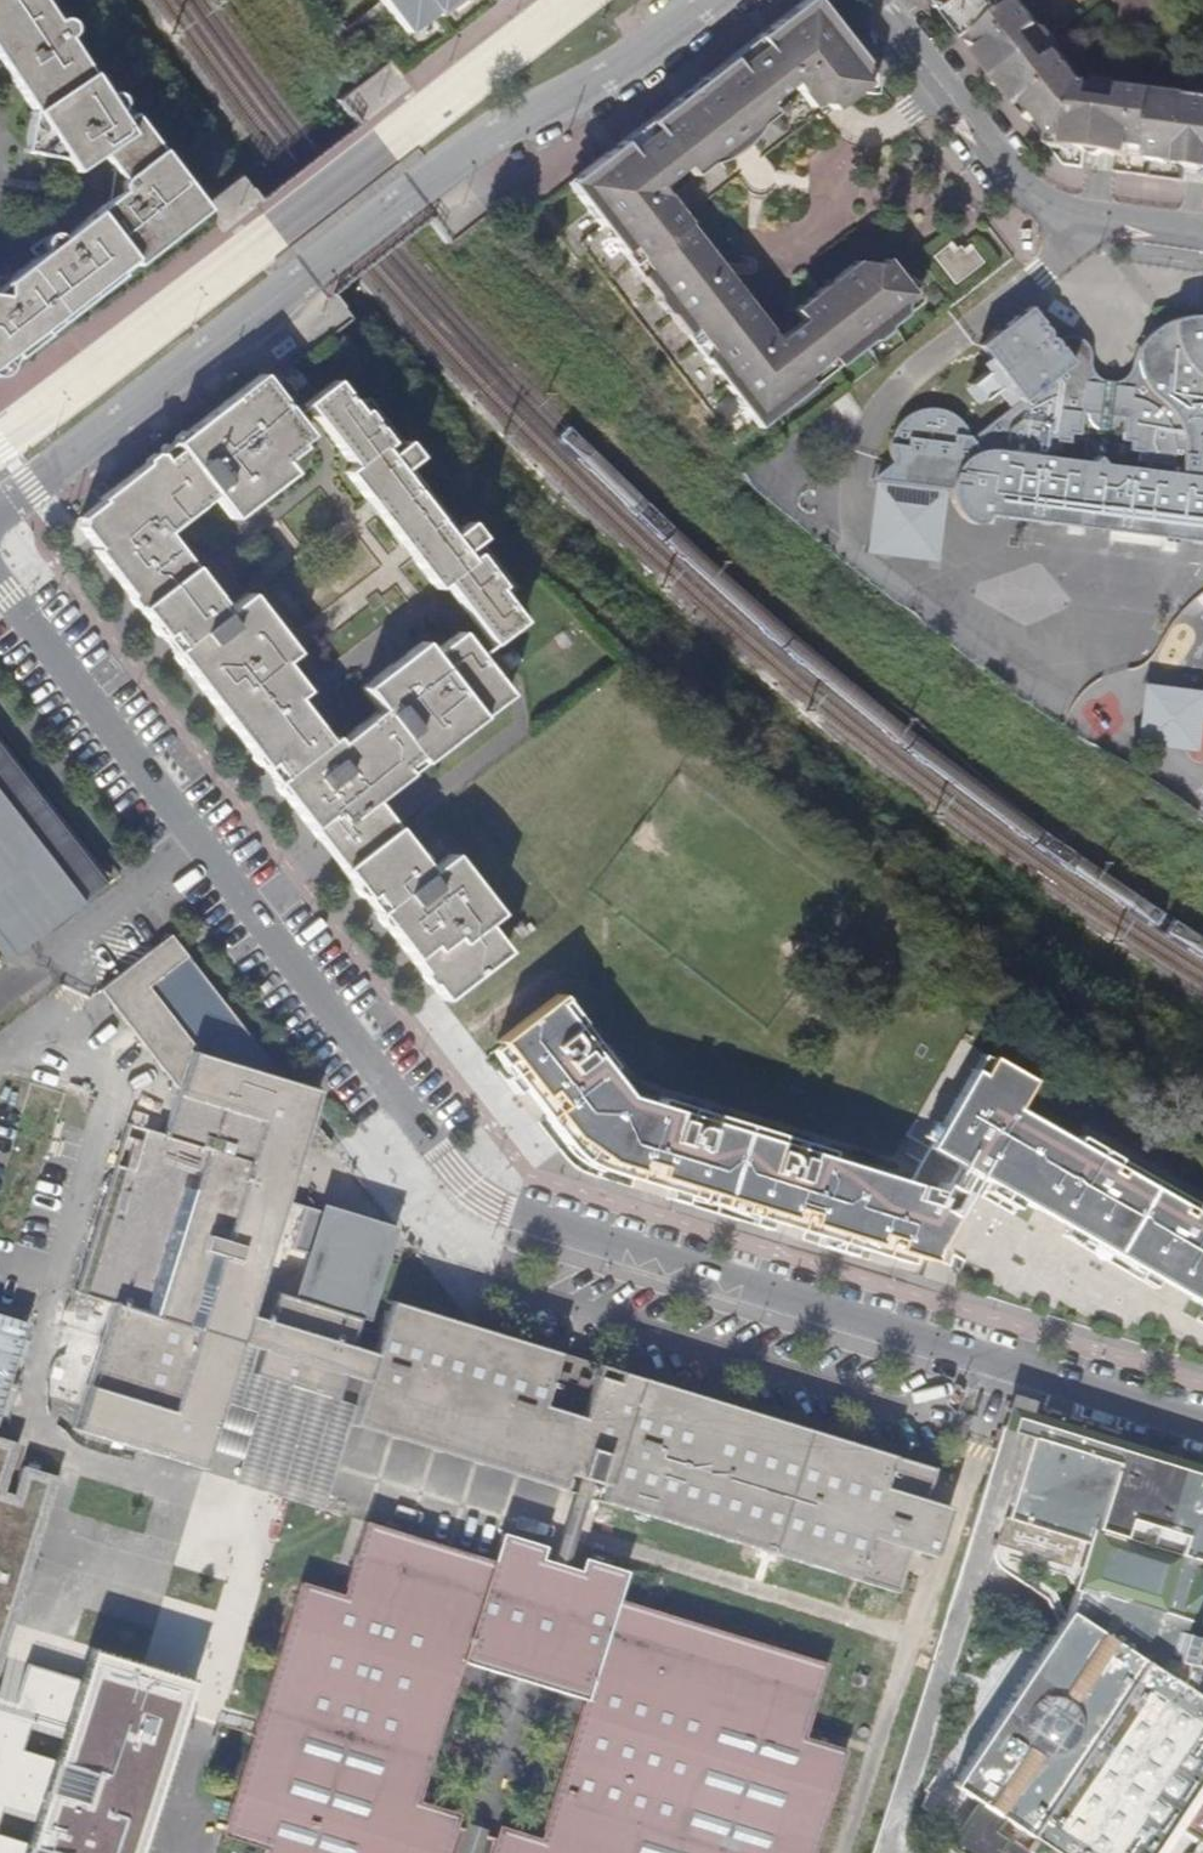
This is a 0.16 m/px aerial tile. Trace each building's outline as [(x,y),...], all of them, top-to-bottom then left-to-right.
[(6,368),(6,359),(202,209),(128,113),(121,119),(115,110),(117,105),(117,103),(117,99),(116,95),(112,92),(106,90),(101,91),(65,37),(68,32),(69,30),(69,27),(68,23),(66,20),(62,18),(56,17),(52,18),(40,0),(0,0),(0,61),(26,100),(23,149),(64,155),(65,169),(91,152),(114,173),(113,193),(56,236),(51,233),(46,232),(43,234),(26,246),(33,255),(6,275),(0,275),(0,373),(6,368)] [(405,35),(432,12),(435,16),(456,0),(379,0),(405,35)] [(730,57),(714,71),(712,81),(706,85),(710,91),(735,124),(739,129),(752,118),(757,123),(772,111),(765,102),(789,83),(808,107),(816,102),(825,104),(831,111),(874,76),(814,0),(804,0),(756,38),(760,45),(736,64),(730,57)] [(1153,155),(1161,94),(1127,89),(1125,106),(1094,102),(1096,85),(1089,84),(1066,55),(1053,64),(1033,40),(1046,28),(1022,0),(937,0),(949,15),(964,21),(978,40),(972,44),(988,50),(999,65),(992,71),(1012,97),(1029,105),(1057,141),(1068,142),(1081,153),(1115,157),(1132,152),(1153,155)] [(712,81),(714,71),(701,79),(688,90),(674,101),(663,111),(670,114),(678,107),(682,112),(688,107),(685,102),(685,96),(688,92),(692,89),(697,89),(699,90),(704,96),(710,91),(706,85),(712,81)] [(735,124),(710,91),(704,96),(699,90),(697,89),(692,89),(688,92),(685,96),(685,102),(688,107),(682,112),(708,145),(713,141),(718,143),(724,142),(728,139),(730,135),(730,132),(729,128),(735,124)] [(1193,98),(1161,94),(1153,155),(1152,163),(1170,165),(1171,155),(1186,157),(1187,151),(1202,153),(1202,95),(1193,98)] [(775,339),(727,278),(712,290),(702,275),(716,263),(657,186),(682,165),(690,175),(704,164),(699,157),(711,149),(708,145),(682,112),(678,107),(670,114),(663,111),(648,121),(653,128),(628,148),(622,141),(616,147),(637,174),(629,181),(609,152),(579,175),(581,180),(579,191),(573,194),(619,253),(627,247),(644,268),(635,274),(684,337),(692,332),(707,351),(700,357),(745,414),(752,410),(762,412),(767,419),(808,386),(802,377),(828,357),(835,365),(849,353),(843,346),(855,337),(862,344),(866,341),(871,342),(884,333),(884,328),(900,316),(901,301),(911,293),(885,257),(875,264),(854,260),(833,275),(843,290),(829,302),(819,287),(791,308),(800,321),(775,339)] [(746,138),(739,129),(735,124),(729,128),(730,132),(730,135),(728,139),(724,142),(718,143),(713,141),(708,145),(711,149),(719,159),(736,148),(746,138)] [(637,174),(616,147),(609,152),(629,181),(637,174)] [(945,244),(931,255),(953,284),(982,261),(970,247),(964,251),(958,244),(950,250),(945,244)] [(727,278),(716,263),(702,275),(712,290),(727,278)] [(833,275),(819,287),(829,302),(843,290),(833,275)] [(1195,316),(1185,316),(1177,318),(1170,320),(1174,339),(1163,349),(1143,340),(1136,350),(1140,374),(1130,383),(1100,378),(1085,377),(1066,354),(1058,355),(1056,339),(1049,336),(1047,327),(1040,322),(1040,319),(1030,306),(1028,316),(1013,316),(1011,332),(993,331),(991,361),(1021,399),(972,436),(971,437),(975,443),(980,450),(966,458),(961,462),(956,470),(953,477),(952,490),(954,503),(958,510),(962,516),(968,521),(974,523),(982,523),(988,521),(993,514),(1202,542),(1202,316),(1195,316)] [(1148,335),(1143,340),(1163,349),(1174,339),(1170,320),(1162,324),(1154,329),(1148,335)] [(1059,337),(1056,339),(1058,355),(1066,354),(1085,377),(1100,378),(1092,370),(1093,362),(1093,357),(1092,351),(1089,344),(1085,340),(1081,338),(1076,335),(1071,334),(1064,334),(1059,337)] [(161,635),(166,631),(213,593),(180,550),(172,556),(164,546),(172,540),(165,532),(212,495),(231,519),(245,507),(234,493),(250,481),(261,494),(290,472),(281,460),(300,445),(290,433),(301,425),(261,373),(173,440),(177,447),(163,458),(159,453),(152,452),(145,458),(145,463),(98,499),(100,502),(79,516),(78,529),(80,532),(161,635)] [(413,535),(424,548),(412,558),(434,587),(443,580),(493,643),(521,621),(496,588),(501,584),(478,553),(469,559),(447,530),(437,517),(415,488),(403,473),(382,446),(390,439),(366,408),(361,412),(336,379),(306,402),(354,465),(345,472),(368,501),(380,491),(392,506),(380,516),(402,545),(413,535)] [(893,435),(891,442),(909,444),(910,437),(952,443),(954,433),(972,436),(966,425),(959,418),(952,413),(943,410),(937,409),(928,410),(919,411),(913,414),(907,418),(901,423),(896,430),(893,435)] [(871,478),(952,490),(953,477),(956,470),(961,462),(966,458),(980,450),(975,443),(971,437),(972,436),(954,433),(952,443),(910,437),(909,444),(891,442),(889,451),(891,462),(871,478)] [(245,507),(261,494),(250,481),(234,493),(245,507)] [(180,550),(172,540),(164,546),(172,556),(180,550)] [(262,767),(268,762),(314,726),(294,697),(304,689),(282,661),(294,651),(248,592),(226,610),(178,646),(173,652),(262,767)] [(226,610),(213,593),(166,631),(178,646),(226,610)] [(363,896),(369,891),(416,854),(394,826),(441,789),(436,782),(421,762),(508,693),(461,630),(431,652),(422,640),(407,653),(415,664),(400,675),(391,664),(362,687),(379,709),(338,741),(333,735),(326,739),(278,776),(273,781),(320,841),(350,818),(371,844),(341,869),(363,896)] [(178,646),(166,631),(161,635),(173,652),(178,646)] [(407,653),(391,664),(400,675),(415,664),(407,653)] [(326,739),(314,726),(268,762),(278,776),(326,739)] [(10,951),(17,945),(103,878),(0,747),(0,939),(10,951)] [(278,776),(268,762),(262,767),(273,781),(278,776)] [(350,818),(320,841),(341,869),(371,844),(350,818)] [(450,852),(428,868),(380,906),(374,911),(442,999),(507,950),(484,920),(495,911),(450,852)] [(428,868),(416,854),(369,891),(380,906),(428,868)] [(380,906),(369,891),(363,896),(374,911),(380,906)] [(591,1374),(595,1363),(556,1351),(553,1363),(384,1310),(379,1324),(370,1350),(350,1345),(358,1317),(307,1301),(275,1292),(267,1319),(250,1313),(258,1287),(278,1222),(308,1123),(277,1114),(286,1084),(171,935),(100,989),(177,1088),(164,1132),(162,1136),(170,1137),(167,1147),(143,1140),(140,1149),(131,1147),(87,1294),(111,1302),(72,1427),(158,1454),(171,1412),(214,1425),(231,1368),(238,1341),(257,1347),(249,1373),(288,1384),(296,1359),(341,1373),(362,1379),(355,1405),(350,1422),(560,1487),(565,1471),(580,1476),(591,1480),(603,1484),(599,1498),(853,1575),(853,1578),(895,1591),(908,1547),(927,1552),(933,1554),(948,1505),(924,1498),(933,1467),(891,1454),(888,1464),(634,1388),(638,1376),(613,1368),(610,1380),(591,1374)] [(589,1033),(584,1038),(573,1023),(578,1018),(559,993),(558,992),(497,1038),(498,1040),(509,1054),(503,1059),(524,1086),(534,1099),(570,1145),(579,1154),(587,1160),(598,1167),(637,1178),(656,1184),(701,1198),(704,1189),(745,1203),(743,1211),(789,1225),(806,1230),(872,1250),(906,1261),(909,1251),(930,1258),(945,1208),(956,1190),(937,1178),(930,1191),(920,1188),(922,1185),(911,1181),(895,1176),(829,1155),(832,1149),(813,1143),(800,1140),(796,1154),(779,1148),(783,1133),(714,1113),(710,1127),(690,1121),(694,1106),(681,1102),(662,1096),(660,1103),(626,1092),(605,1066),(612,1061),(589,1033)] [(1033,1208),(1073,1138),(1015,1105),(1031,1077),(989,1052),(978,1071),(934,1149),(1033,1208)] [(926,1145),(934,1149),(978,1071),(971,1066),(926,1145)] [(308,1123),(317,1093),(286,1084),(277,1114),(308,1123)] [(146,1127),(143,1140),(167,1147),(170,1137),(162,1136),(164,1132),(146,1127)] [(1111,1160),(1115,1153),(1077,1131),(1073,1138),(1033,1208),(1050,1216),(1090,1147),(1111,1160)] [(1193,1207),(1190,1211),(1182,1207),(1189,1195),(1122,1157),(1115,1170),(1108,1165),(1111,1160),(1090,1147),(1050,1216),(1093,1240),(1097,1234),(1137,1256),(1132,1263),(1174,1287),(1202,1236),(1202,1212),(1193,1207)] [(1122,1157),(1115,1153),(1111,1160),(1108,1165),(1115,1170),(1122,1157)] [(1197,1199),(1189,1195),(1182,1207),(1190,1211),(1193,1207),(1197,1199)] [(1197,1199),(1193,1207),(1202,1212),(1202,1203),(1197,1199)] [(358,1317),(366,1319),(373,1294),(386,1253),(327,1235),(307,1301),(358,1317)] [(1174,1287),(1192,1296),(1202,1275),(1202,1236),(1174,1287)] [(1192,1296),(1202,1303),(1202,1275),(1192,1296)] [(553,1363),(556,1351),(475,1326),(387,1299),(384,1310),(553,1363)] [(4,1422),(29,1317),(0,1310),(0,1421),(4,1422)] [(647,1373),(720,1387),(727,1347),(655,1333),(647,1373)] [(325,1507),(350,1422),(355,1405),(333,1397),(288,1384),(249,1373),(257,1347),(238,1341),(231,1368),(214,1425),(207,1449),(241,1459),(234,1479),(289,1496),(325,1507)] [(333,1397),(341,1373),(296,1359),(288,1384),(333,1397)] [(888,1464),(891,1454),(638,1376),(634,1388),(888,1464)] [(880,1398),(870,1431),(927,1449),(937,1416),(880,1398)] [(1002,1427),(1030,1436),(1114,1461),(1119,1442),(1008,1408),(1002,1427)] [(200,1467),(207,1449),(214,1425),(171,1412),(158,1454),(200,1467)] [(1200,1488),(1169,1479),(1114,1461),(1030,1436),(1009,1502),(1093,1528),(1089,1543),(1069,1609),(1065,1611),(950,1783),(976,1800),(1002,1819),(1052,1852),(1051,1852),(1143,1852),(1202,1763),(1202,1622),(1187,1618),(1191,1604),(1195,1604),(1202,1579),(1202,1574),(1200,1573),(1202,1565),(1202,1488),(1200,1488)] [(0,1440),(0,1489),(14,1444),(0,1440)] [(1119,1442),(1114,1461),(1169,1479),(1174,1459),(1119,1442)] [(1202,1476),(1202,1468),(1174,1459),(1169,1479),(1200,1488),(1202,1476)] [(56,1476),(25,1466),(15,1497),(0,1492),(0,1654),(56,1476)] [(1004,1517),(1089,1543),(1093,1528),(1009,1502),(1004,1517)] [(846,1748),(805,1736),(828,1662),(618,1597),(625,1570),(581,1557),(578,1569),(566,1565),(553,1561),(540,1558),(544,1545),(500,1532),(492,1559),(364,1520),(342,1592),(300,1580),(222,1834),(264,1847),(262,1852),(814,1852),(846,1748)] [(94,1652),(86,1679),(9,1656),(0,1687),(0,1852),(147,1852),(199,1683),(94,1652)]
